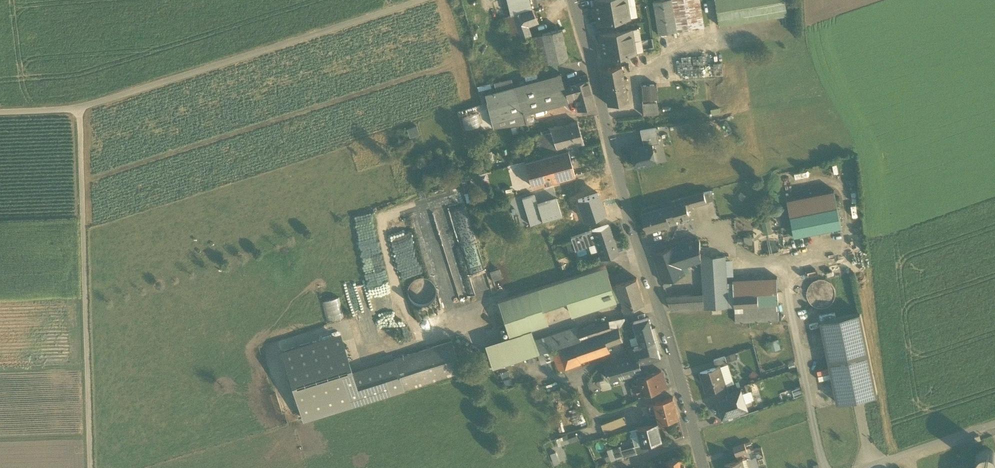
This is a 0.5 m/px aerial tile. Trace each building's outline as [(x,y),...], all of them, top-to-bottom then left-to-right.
[(512,14),(522,40),(530,38),(530,37),(526,25),(537,22),(538,24),(539,23),(531,8),(536,6),(535,0),(507,0),(512,14)] [(597,23),(629,17),(626,0),(593,0),(595,8),(592,9),(593,15),(596,14),(597,23)] [(629,17),(637,16),(634,0),(626,0),(629,17)] [(676,32),(671,0),(661,0),(653,1),(658,34),(676,32)] [(676,32),(703,27),(699,0),(671,0),(676,32)] [(718,25),(788,14),(785,0),(714,0),(718,25)] [(512,44),(522,40),(512,14),(503,17),(512,44)] [(639,28),(631,29),(635,53),(643,51),(639,28)] [(542,34),(549,63),(568,58),(561,29),(542,34)] [(602,49),(603,58),(635,53),(631,29),(599,35),(601,43),(598,44),(599,50),(602,49)] [(542,34),(530,37),(530,38),(536,66),(549,63),(542,34)] [(601,70),(607,105),(628,101),(621,66),(601,70)] [(513,86),(503,89),(506,98),(516,96),(521,114),(524,113),(528,112),(568,101),(562,81),(560,73),(513,86)] [(562,81),(568,101),(575,99),(570,84),(588,79),(587,75),(562,81)] [(494,83),(496,91),(503,89),(513,86),(511,78),(494,83)] [(578,110),(578,111),(595,106),(588,79),(570,84),(575,99),(578,110)] [(640,85),(641,100),(656,99),(655,84),(640,85)] [(527,123),(524,113),(521,114),(516,96),(506,98),(503,89),(496,91),(485,94),(487,101),(486,101),(493,128),(527,123)] [(642,103),(643,115),(658,114),(657,103),(642,103)] [(465,127),(480,123),(478,113),(462,117),(465,127)] [(563,125),(570,147),(583,143),(577,123),(563,125)] [(549,128),(550,130),(551,131),(557,151),(558,151),(570,147),(563,125),(549,128)] [(639,130),(643,146),(652,144),(652,145),(659,143),(656,127),(639,130)] [(557,151),(551,131),(549,132),(537,135),(544,156),(558,152),(558,151),(557,151)] [(631,152),(635,167),(656,162),(652,145),(652,144),(643,146),(638,147),(639,150),(631,152)] [(530,183),(531,187),(574,174),(567,150),(558,152),(544,156),(542,156),(542,157),(524,162),(530,183)] [(787,200),(790,217),(837,207),(834,190),(787,200)] [(704,193),(706,202),(713,200),(710,191),(704,193)] [(740,196),(739,198),(743,201),(746,195),(741,191),(738,195),(740,196)] [(605,213),(603,208),(598,193),(577,200),(585,220),(594,217),(605,213)] [(704,193),(683,198),(686,206),(706,202),(704,193)] [(524,198),(528,212),(540,208),(539,204),(536,195),(524,198)] [(689,216),(686,206),(683,198),(670,201),(671,204),(674,212),(676,219),(689,216)] [(556,199),(539,204),(540,208),(545,221),(562,216),(556,199)] [(666,215),(674,212),(671,204),(641,214),(647,232),(670,225),(666,215)] [(841,226),(837,207),(790,217),(792,226),(794,234),(794,236),(841,226)] [(545,221),(540,208),(528,212),(532,225),(545,221)] [(605,213),(594,217),(598,228),(609,224),(603,208),(605,213)] [(666,215),(670,225),(677,223),(676,219),(674,212),(666,215)] [(761,222),(763,234),(772,232),(770,220),(761,222)] [(598,228),(593,230),(597,241),(600,250),(603,258),(618,253),(609,224),(598,228)] [(587,244),(597,241),(593,230),(571,237),(572,242),(574,248),(587,244)] [(744,236),(744,245),(753,244),(752,236),(744,236)] [(697,239),(672,247),(678,266),(682,265),(683,267),(701,261),(700,252),(700,241),(699,240),(698,239),(697,239)] [(597,241),(587,244),(590,253),(600,250),(597,241)] [(574,248),(572,242),(566,244),(568,252),(575,250),(574,248)] [(685,274),(683,267),(682,265),(678,266),(672,247),(652,254),(662,282),(685,274)] [(701,265),(704,309),(729,307),(727,283),(727,276),(726,260),(725,256),(701,257),(701,265)] [(733,260),(726,260),(727,276),(734,276),(733,260)] [(498,300),(509,335),(533,327),(550,322),(546,307),(570,300),(574,314),(618,300),(613,285),(607,266),(498,300)] [(621,300),(624,310),(645,304),(637,278),(613,285),(618,300),(621,300)] [(827,306),(832,302),(835,296),(835,290),(832,284),(827,280),(821,279),(815,281),(810,285),(807,290),(807,297),(810,302),(815,306),(821,308),(827,306)] [(415,307),(422,308),(428,306),(433,302),(436,295),(435,288),(430,283),(424,280),(417,280),(411,283),(407,289),(407,296),(409,302),(415,307)] [(757,281),(758,293),(777,292),(777,280),(757,281)] [(758,293),(757,281),(733,282),(734,294),(758,293)] [(758,305),(778,304),(777,292),(758,293),(758,305)] [(734,294),(734,306),(758,305),(758,293),(734,294)] [(667,297),(671,310),(701,308),(700,295),(667,297)] [(341,297),(324,299),(326,319),(344,317),(341,297)] [(778,304),(758,305),(734,306),(735,322),(779,320),(778,304)] [(821,321),(837,403),(877,395),(860,313),(821,321)] [(625,318),(609,320),(612,329),(620,326),(625,319),(625,318)] [(651,328),(649,318),(633,322),(637,336),(639,344),(655,340),(651,328)] [(609,320),(594,325),(596,334),(612,329),(609,320)] [(572,327),(536,338),(540,353),(596,334),(594,325),(593,323),(578,328),(578,326),(572,328),(572,327)] [(536,338),(533,327),(509,335),(485,342),(487,350),(492,368),(540,353),(536,338)] [(612,330),(603,332),(607,345),(623,340),(619,327),(612,329),(612,330)] [(282,350),(285,360),(342,342),(340,332),(282,350)] [(609,351),(607,345),(603,332),(597,334),(574,343),(574,344),(581,361),(609,351)] [(634,345),(635,346),(639,344),(637,336),(629,338),(632,345),(634,345)] [(778,338),(768,341),(771,350),(780,347),(778,338)] [(394,361),(403,390),(461,371),(451,340),(393,359),(394,361)] [(635,346),(637,356),(640,364),(660,359),(657,349),(655,340),(639,344),(635,346)] [(361,403),(403,390),(394,361),(353,374),(342,342),(285,360),(303,419),(304,419),(360,401),(361,403)] [(581,363),(581,361),(574,344),(553,350),(556,359),(560,370),(581,363)] [(539,353),(542,364),(556,359),(553,350),(552,349),(539,353)] [(633,366),(640,364),(637,356),(606,365),(609,377),(610,379),(620,376),(620,378),(627,377),(626,375),(635,372),(633,366)] [(713,360),(715,365),(726,361),(725,356),(713,360)] [(728,362),(719,366),(725,384),(726,385),(734,382),(728,362)] [(701,372),(707,391),(725,384),(719,366),(701,372)] [(753,369),(748,375),(755,381),(760,375),(753,369)] [(508,370),(500,372),(503,380),(510,378),(508,370)] [(661,371),(645,375),(646,380),(638,384),(635,385),(638,394),(660,387),(666,385),(663,375),(661,371)] [(637,378),(638,384),(646,380),(645,375),(637,378)] [(610,379),(609,377),(600,380),(602,389),(612,387),(610,379)] [(795,397),(803,395),(801,386),(792,389),(795,397)] [(723,414),(723,415),(738,410),(747,407),(745,402),(742,393),(741,388),(728,392),(730,396),(718,400),(723,414)] [(742,393),(745,402),(754,399),(751,390),(742,393)] [(655,402),(660,422),(678,417),(673,397),(655,402)] [(643,406),(646,414),(647,418),(649,424),(657,422),(657,423),(660,422),(655,402),(643,406)] [(721,415),(723,421),(740,416),(738,410),(723,415),(723,414),(721,415)] [(601,424),(604,431),(627,423),(624,415),(601,424)] [(649,424),(638,427),(642,444),(646,443),(662,439),(657,423),(657,422),(649,424)] [(635,446),(642,444),(638,427),(631,429),(631,432),(630,434),(631,437),(633,438),(635,446)] [(642,444),(635,446),(637,453),(647,450),(646,443),(642,444)] [(733,447),(736,455),(747,451),(745,443),(733,447)] [(611,448),(615,459),(623,456),(621,450),(621,449),(620,445),(611,448)] [(623,456),(637,453),(635,446),(621,449),(621,450),(623,456)] [(611,460),(615,459),(611,448),(607,450),(611,460)] [(994,466),(994,465),(994,455),(993,451),(985,449),(978,453),(975,461),(979,467),(992,467),(994,466)] [(556,451),(550,454),(554,465),(560,462),(556,451)] [(669,467),(686,467),(683,458),(667,462),(669,467)] [(744,467),(750,467),(747,458),(742,459),(744,467)] [(726,467),(744,467),(742,459),(725,464),(726,467)]
